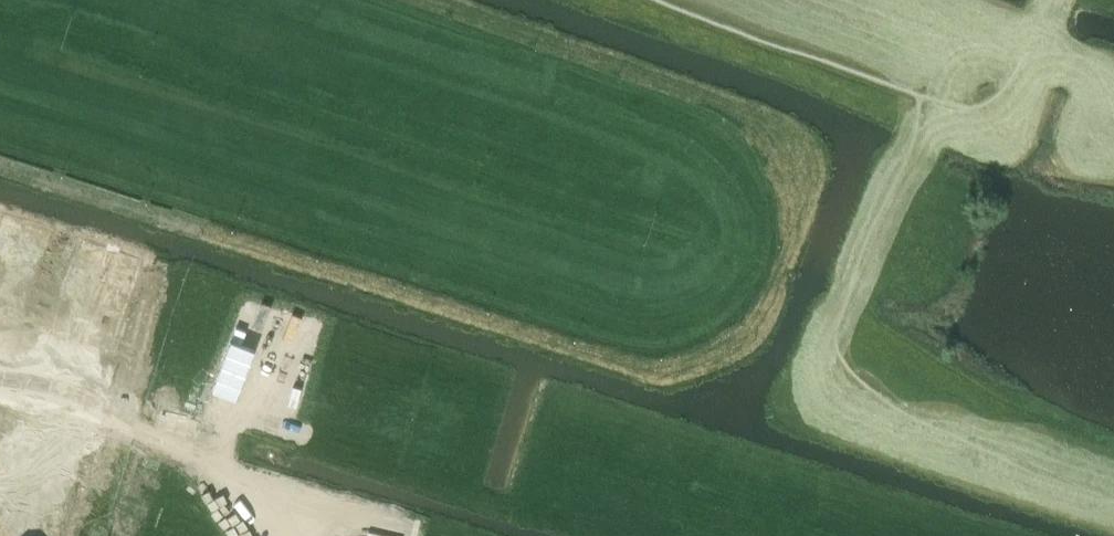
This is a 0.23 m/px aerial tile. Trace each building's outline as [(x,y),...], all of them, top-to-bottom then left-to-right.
[(57,225),(48,254),(74,262),(71,273),(95,281),(107,240),(57,225)] [(41,276),(32,304),(83,319),(95,281),(71,273),(67,284),(41,276)] [(32,304),(24,330),(75,346),(83,319),(32,304)] [(24,330),(15,361),(40,368),(38,378),(63,385),(75,346),(24,330)] [(16,488),(13,499),(41,508),(53,467),(0,451),(0,483),(16,488)] [(41,508),(13,499),(10,510),(0,507),(0,535),(32,535),(41,508)]
